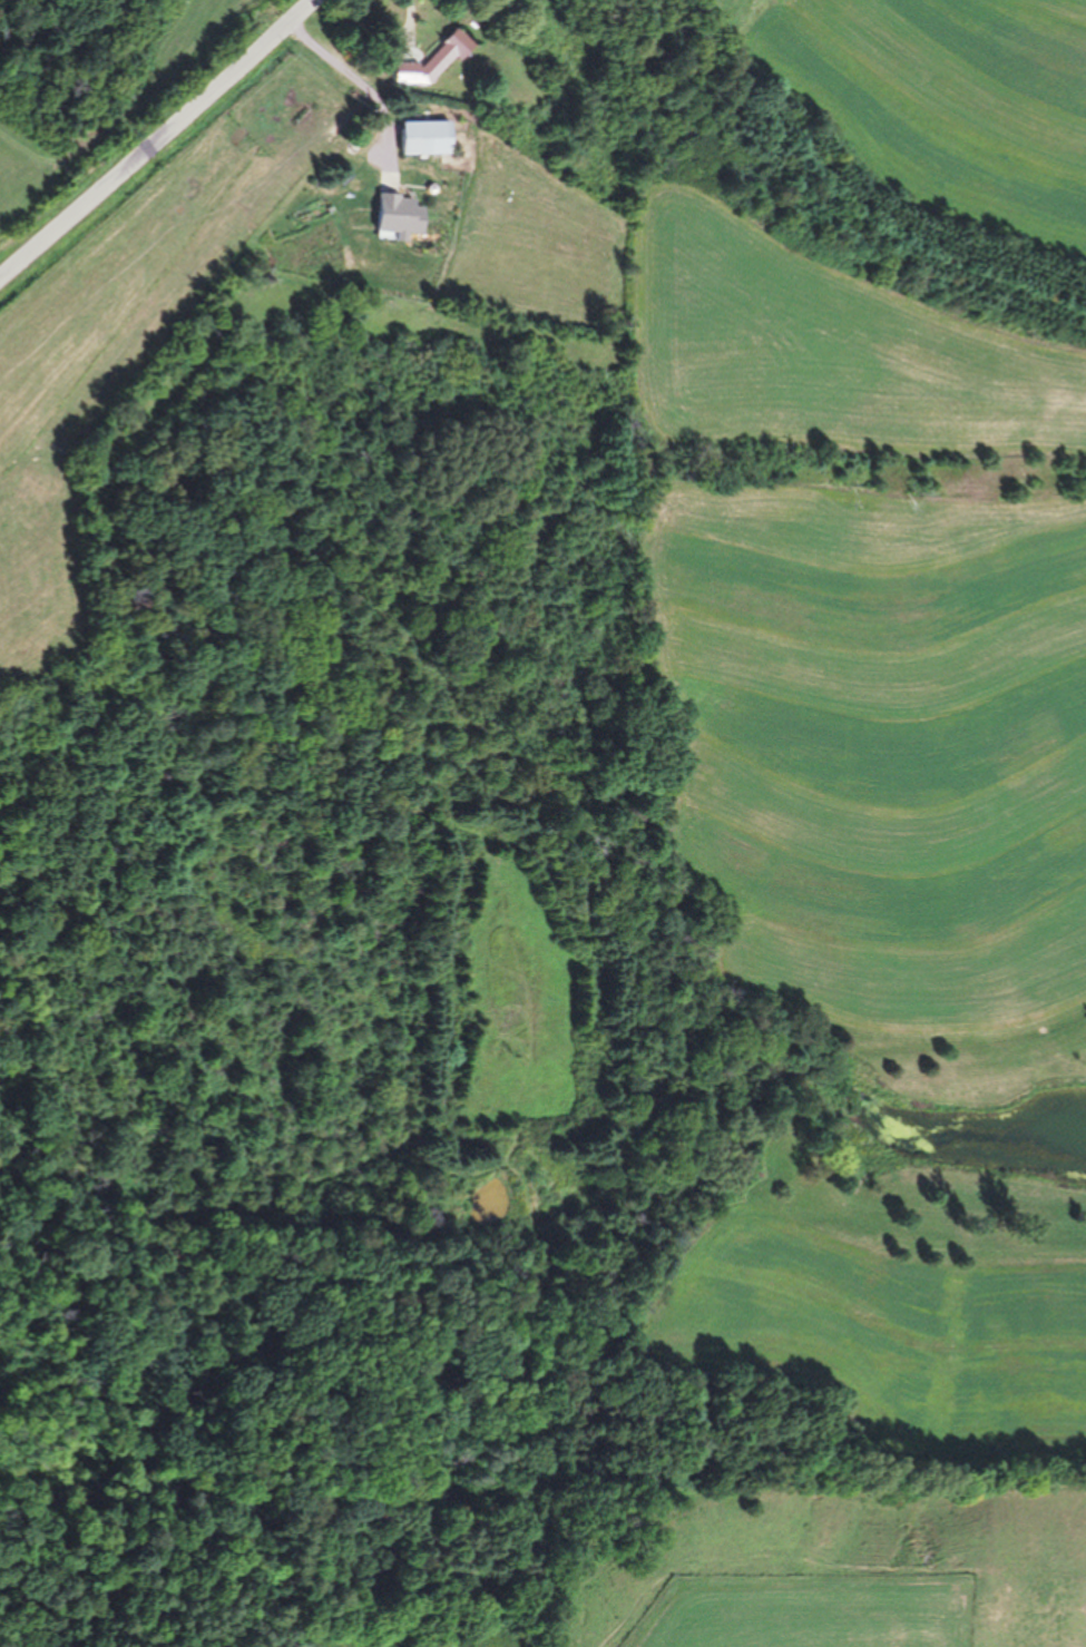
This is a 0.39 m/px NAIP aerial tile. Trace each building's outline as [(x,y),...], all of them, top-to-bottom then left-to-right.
[(428,89),(472,43),(453,24),(400,78),(410,88),(418,79),(428,89)] [(449,121),(402,121),(402,155),(449,155),(449,121)] [(424,207),(417,206),(418,195),(379,193),(378,232),(423,234),(424,207)]
